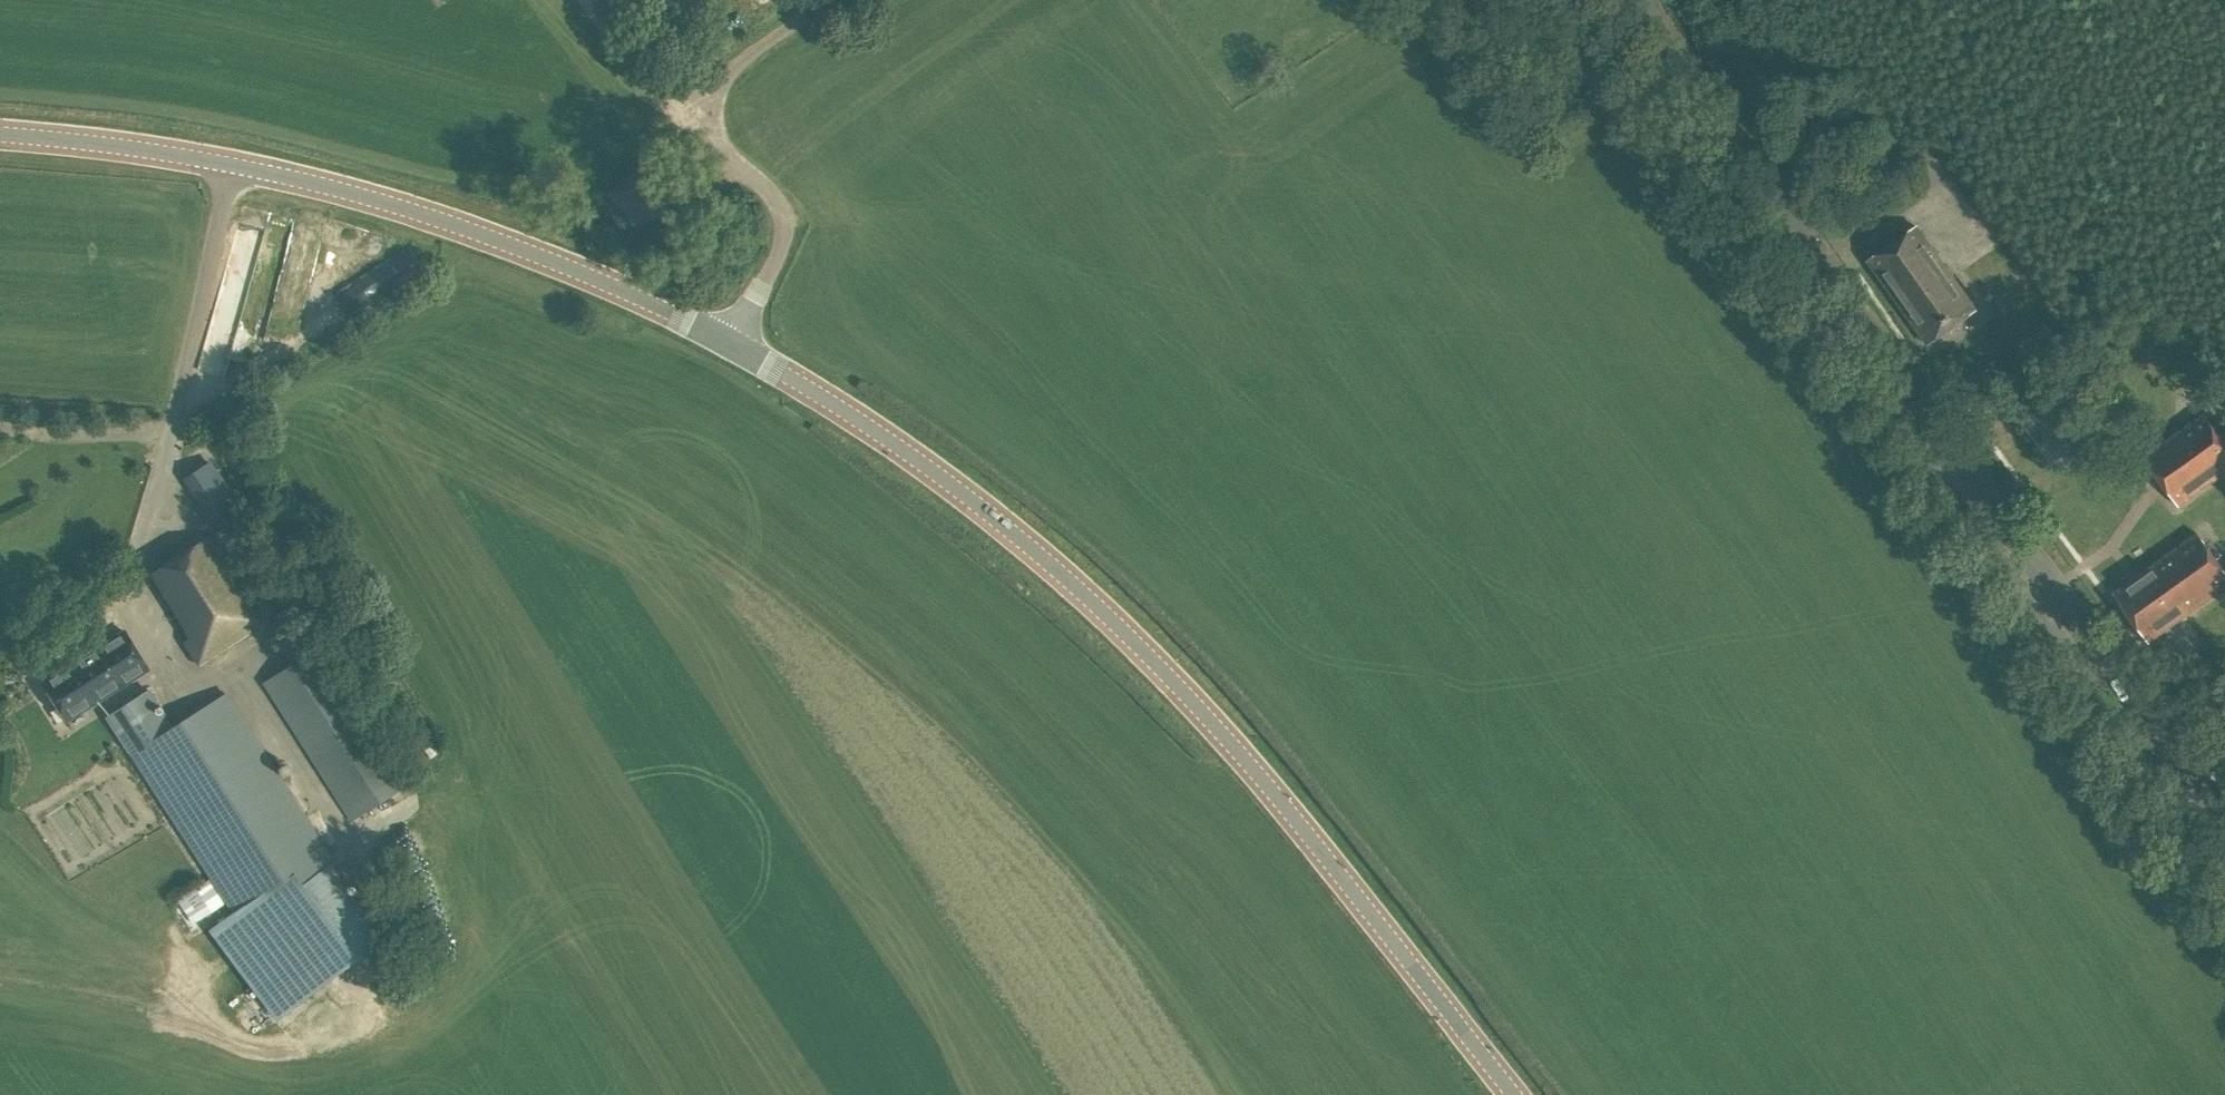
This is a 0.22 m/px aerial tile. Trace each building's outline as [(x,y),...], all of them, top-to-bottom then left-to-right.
[(1914,227),(1867,261),(1927,346),(1975,312),(1914,227)] [(2143,455),(2178,503),(2224,469),(2224,442),(2203,411),(2143,455)] [(209,463),(186,478),(213,521),(237,506),(209,463)] [(293,604),(236,516),(209,533),(266,621),(275,615),(293,604)] [(2112,592),(2147,640),(2224,585),(2224,571),(2197,532),(2112,592)] [(218,551),(207,534),(184,550),(194,566),(218,551)] [(177,578),(166,561),(149,572),(160,589),(177,578)] [(195,667),(264,622),(239,584),(222,595),(233,612),(191,639),(181,645),(195,667)] [(93,649),(41,681),(65,720),(148,669),(124,631),(109,640),(104,632),(88,641),(93,649)] [(321,647),(262,684),(350,822),(410,785),(321,647)] [(149,688),(108,714),(235,912),(208,931),(275,1020),(359,957),(370,918),(330,865),(335,862),(226,692),(173,726),(149,688)] [(208,878),(174,900),(191,924),(224,902),(208,878)]
